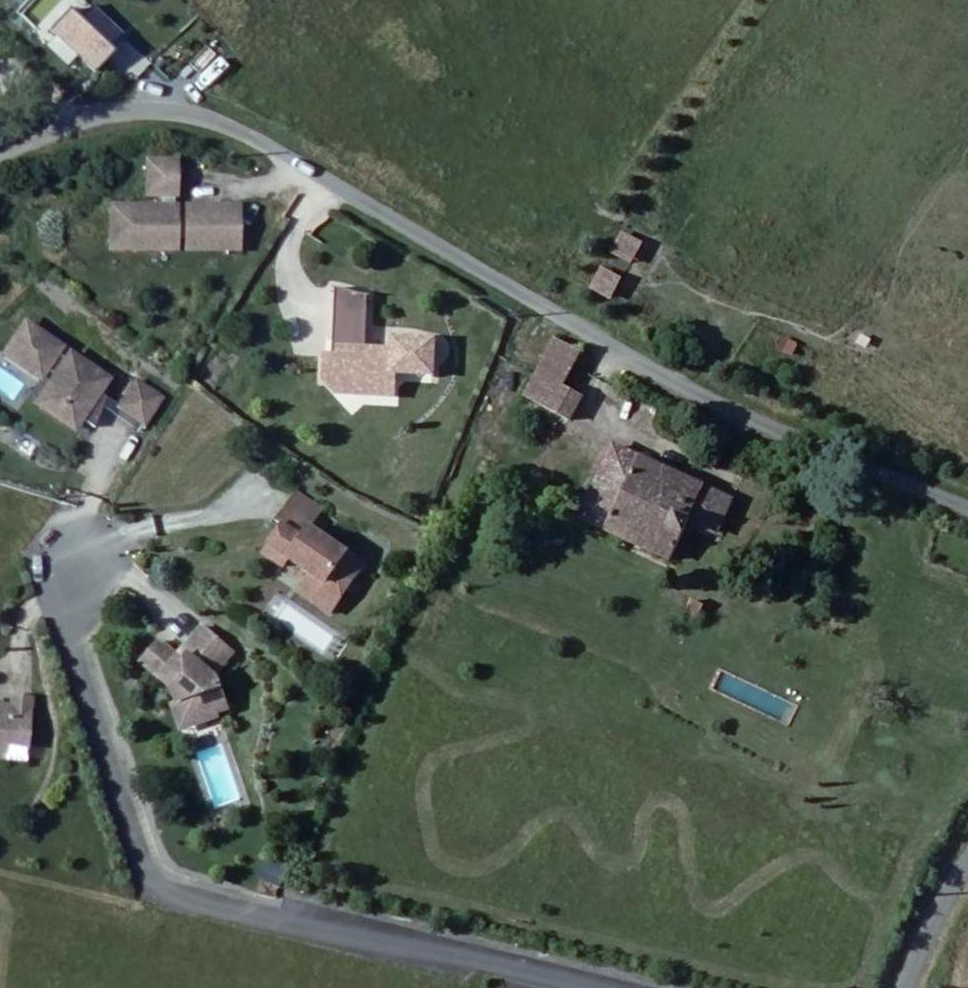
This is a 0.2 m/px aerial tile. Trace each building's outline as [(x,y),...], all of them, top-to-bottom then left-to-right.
[(67,64),(76,55),(93,71),(114,47),(67,5),(38,37),(67,64)] [(177,169),(147,169),(148,204),(177,204),(177,169)] [(178,214),(132,215),(133,258),(178,257),(178,243),(188,242),(188,257),(241,257),(240,213),(187,214),(188,228),(178,228),(178,214)] [(133,258),(132,215),(112,215),(112,258),(133,258)] [(609,253),(631,265),(644,241),(622,229),(609,253)] [(613,299),(623,271),(600,262),(589,290),(613,299)] [(377,296),(377,294),(375,294),(374,294),(371,294),(369,293),(367,293),(365,293),(362,292),(360,291),(358,291),(356,290),(353,290),(351,289),(340,289),(340,290),(343,290),(341,341),(347,341),(347,358),(340,358),(334,357),(333,381),(350,382),(361,394),(376,381),(402,381),(402,373),(440,374),(442,339),(438,339),(436,339),(434,338),(432,337),(429,336),(427,335),(424,335),(422,334),(418,333),(418,338),(403,338),(402,349),(373,348),(375,295),(377,296)] [(39,330),(23,320),(2,352),(19,363),(39,330)] [(59,344),(39,330),(19,363),(49,383),(55,374),(64,380),(52,398),(81,416),(95,420),(101,402),(93,397),(98,389),(107,375),(68,350),(64,356),(55,350),(59,344)] [(564,346),(538,397),(580,421),(589,401),(572,393),(586,359),(564,346)] [(132,375),(112,407),(144,428),(165,395),(132,375)] [(361,394),(350,382),(333,381),(344,394),(361,394)] [(402,395),(402,381),(376,381),(361,394),(402,395)] [(101,402),(105,394),(98,389),(93,397),(101,402)] [(81,416),(52,398),(45,409),(74,427),(81,416)] [(634,481),(643,466),(619,455),(613,469),(634,481)] [(740,508),(643,466),(634,481),(613,469),(592,523),(685,561),(698,527),(727,538),(740,508)] [(329,512),(303,495),(294,509),(320,525),(329,512)] [(320,525),(294,509),(284,524),(291,527),(272,557),(290,567),(296,558),(318,573),(332,582),(320,601),(340,613),(372,564),(317,529),(320,525)] [(320,601),(332,582),(318,573),(306,592),(320,601)] [(188,656),(170,642),(152,664),(184,690),(189,702),(197,699),(205,721),(230,712),(239,708),(228,678),(224,675),(243,652),(212,627),(193,650),(199,655),(193,661),(188,656)] [(199,655),(193,650),(188,656),(193,661),(199,655)] [(17,749),(37,750),(41,699),(21,698),(20,710),(0,708),(0,748),(17,749)] [(189,702),(184,704),(193,730),(231,716),(230,712),(205,721),(197,699),(189,702)] [(0,748),(0,761),(15,762),(17,749),(0,748)]
